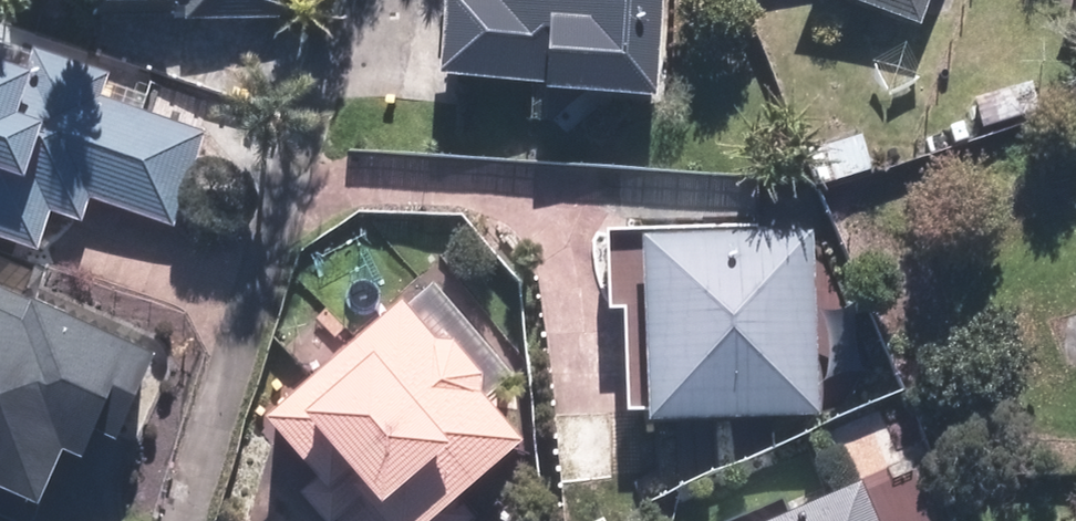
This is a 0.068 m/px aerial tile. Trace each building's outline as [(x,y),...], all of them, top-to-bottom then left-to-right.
[(304,18),(304,0),(94,0),(94,7),(191,5),(192,21),(304,18)] [(668,0),(447,0),(447,3),(452,3),(450,37),(447,78),(551,85),(550,91),(661,98),(668,0)] [(925,27),(934,0),(851,0),(925,27)] [(41,252),(55,211),(86,221),(91,208),(94,199),(177,227),(208,133),(103,98),(111,74),(39,50),(31,74),(0,63),(0,238),(41,252)] [(866,129),(802,148),(817,197),(880,179),(866,129)] [(819,226),(609,224),(608,310),(625,310),(624,414),(817,415),(819,226)] [(268,421),(304,464),(319,451),(379,520),(438,520),(528,445),(492,402),(520,379),(436,280),(347,355),(318,320),(281,351),(311,386),(268,421)] [(46,507),(71,451),(78,455),(92,461),(103,435),(121,442),(159,356),(0,285),(0,487),(46,507)] [(874,481),(772,520),(890,520),(874,481)]
